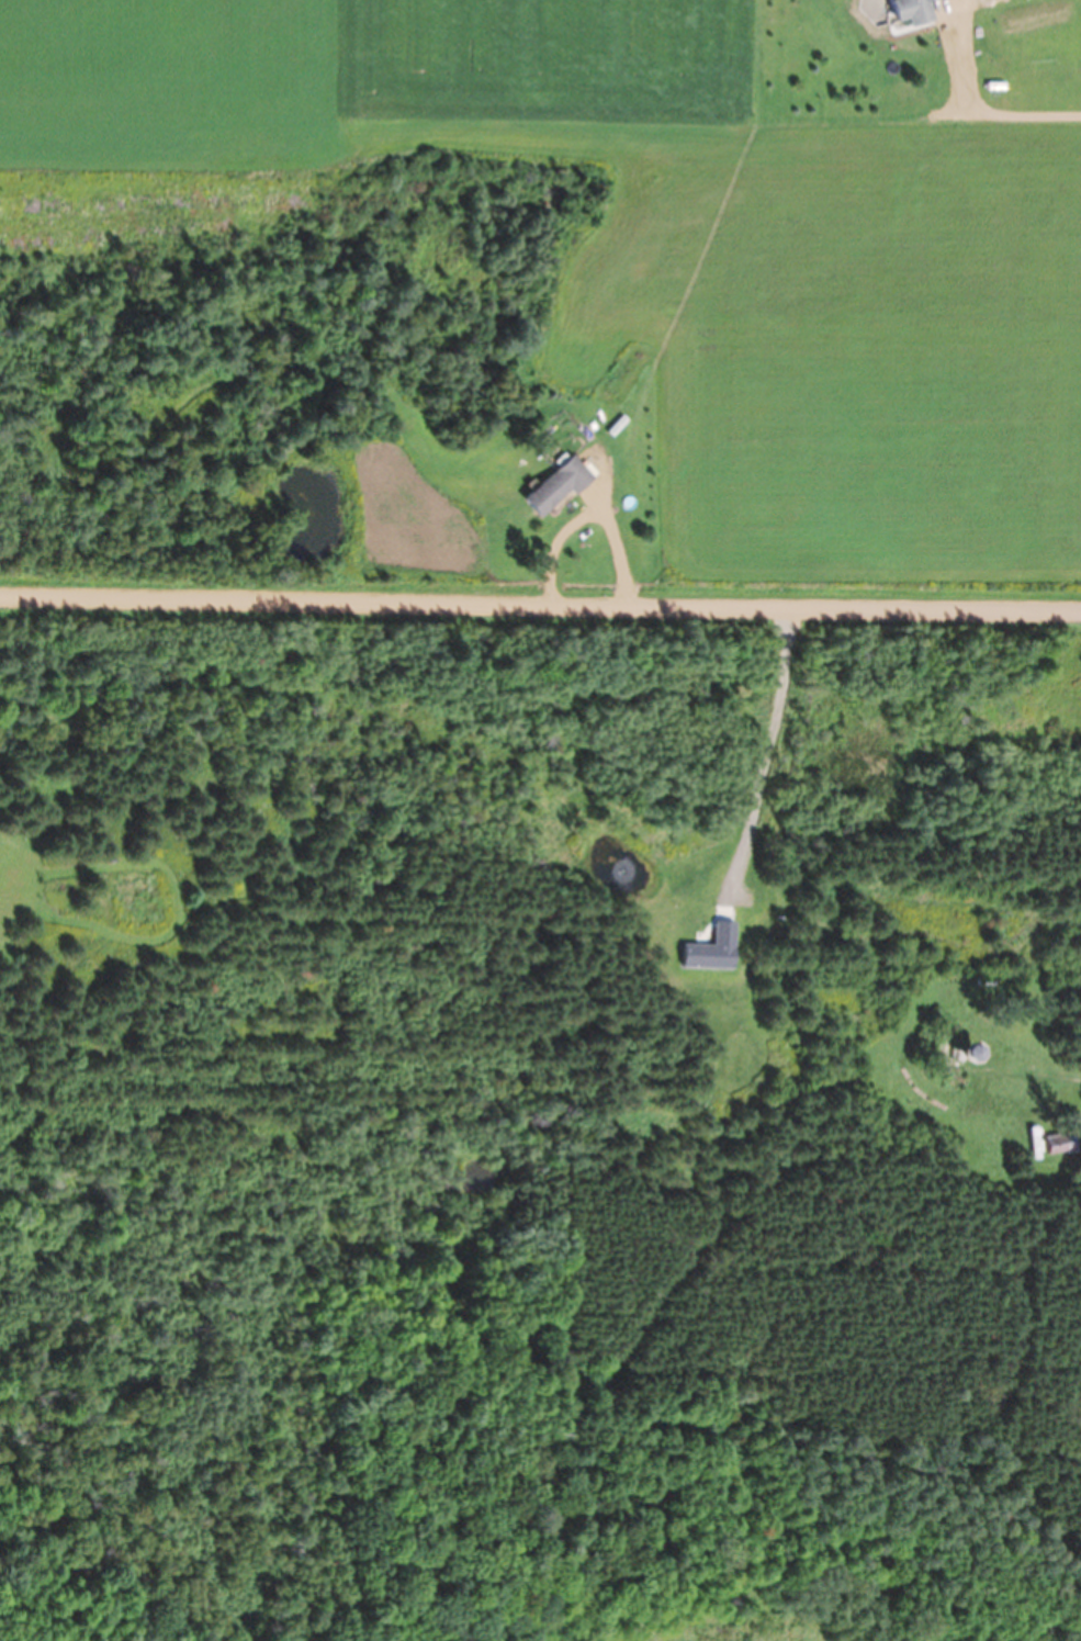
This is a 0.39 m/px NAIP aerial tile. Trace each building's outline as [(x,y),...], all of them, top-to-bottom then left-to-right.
[(896,21),(910,17),(912,26),(934,20),(929,2),(936,0),(891,0),(896,21)] [(570,489),(576,494),(593,476),(570,453),(525,499),(543,517),(570,489)] [(974,1045),(971,1059),(984,1062),(987,1048),(974,1045)] [(1045,1134),(1048,1154),(1079,1151),(1077,1131),(1045,1134)]
